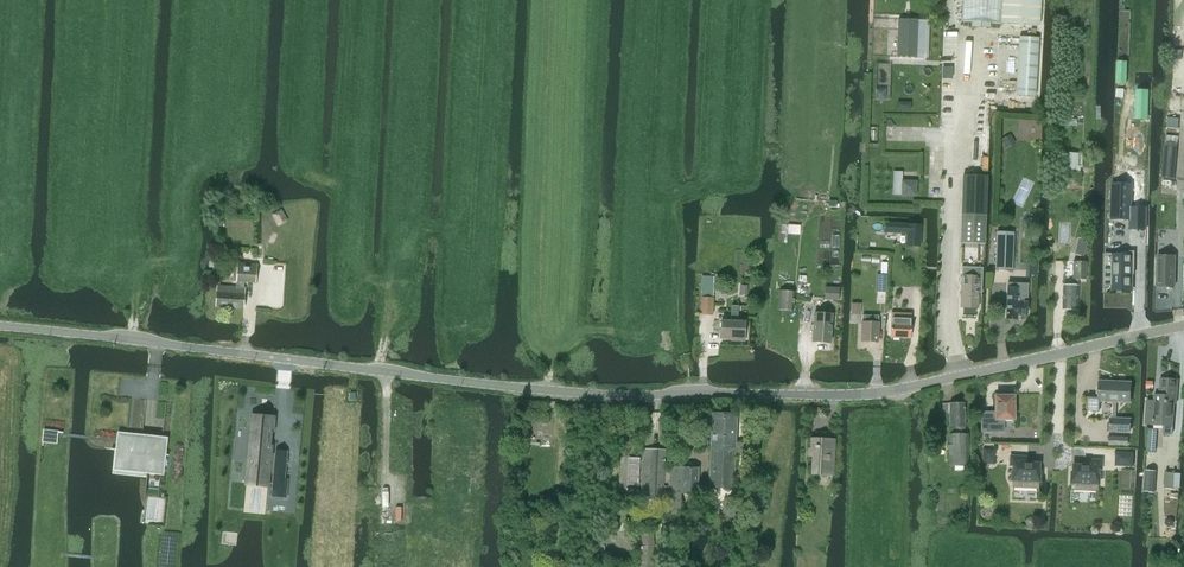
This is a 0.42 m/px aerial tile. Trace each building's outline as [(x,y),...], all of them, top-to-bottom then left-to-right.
[(962,21),(1001,23),(1040,26),(1041,0),(963,0),(962,21)] [(898,18),(897,57),(916,58),(923,58),(925,19),(918,19),(898,18)] [(1020,36),(1016,96),(1035,97),(1039,38),(1020,36)] [(1166,142),(1162,178),(1175,180),(1176,171),(1169,170),(1171,152),(1177,152),(1178,143),(1166,142)] [(1080,153),(1061,152),(1061,172),(1080,172),(1080,153)] [(963,175),(960,243),(984,244),(986,176),(963,175)] [(902,180),(902,195),(917,196),(917,180),(902,180)] [(1146,230),(1146,219),(1146,208),(1130,208),(1131,184),(1111,184),(1111,220),(1130,220),(1130,229),(1146,230)] [(282,208),(271,214),(278,226),(289,220),(282,208)] [(895,222),(895,233),(906,234),(905,246),(921,246),(922,224),(906,223),(895,222)] [(1012,269),(1012,262),(1013,231),(996,231),(995,269),(1012,269)] [(1105,256),(1105,285),(1112,285),(1112,291),(1114,291),(1131,291),(1133,291),(1133,275),(1133,274),(1132,274),(1132,267),(1134,267),(1134,252),(1124,252),(1124,254),(1115,254),(1114,254),(1114,256),(1105,256)] [(1174,287),(1174,256),(1157,256),(1156,286),(1174,287)] [(215,306),(243,308),(245,287),(243,287),(244,281),(255,283),(258,264),(238,261),(236,286),(217,284),(215,306)] [(1062,285),(1062,309),(1077,309),(1078,279),(1085,279),(1085,261),(1073,261),(1072,285),(1062,285)] [(959,307),(962,307),(962,312),(974,313),(974,307),(977,308),(978,292),(981,292),(982,267),(961,267),(961,275),(959,307)] [(876,274),(876,282),(887,282),(887,275),(876,274)] [(702,288),(701,290),(713,291),(713,288),(714,276),(702,276),(702,288)] [(1007,282),(1007,318),(1018,318),(1018,315),(1027,315),(1028,301),(1027,301),(1028,283),(1007,282)] [(739,295),(747,295),(748,285),(740,284),(739,295)] [(779,290),(778,310),(793,311),(795,291),(779,290)] [(700,297),(700,313),(709,313),(712,314),(713,314),(714,297),(713,297),(712,297),(700,297)] [(851,303),(851,314),(852,314),(861,314),(861,303),(852,303),(851,303)] [(720,320),(720,338),(735,338),(735,341),(744,341),(745,321),(738,321),(738,306),(731,305),(731,306),(731,321),(720,320)] [(910,338),(911,323),(911,313),(892,312),(891,322),(891,337),(910,338)] [(815,313),(813,341),(830,342),(832,314),(815,313)] [(863,315),(862,340),(877,340),(878,315),(863,315)] [(1150,423),(1150,425),(1163,426),(1163,434),(1173,435),(1173,427),(1175,404),(1177,404),(1179,379),(1159,377),(1159,378),(1158,394),(1153,394),(1150,423)] [(1110,419),(1110,432),(1130,433),(1131,420),(1116,419),(1117,403),(1130,403),(1130,383),(1099,382),(1099,396),(1088,396),(1087,412),(1099,413),(1099,402),(1113,402),(1113,419),(1110,419)] [(996,412),(981,412),(981,431),(990,431),(990,425),(1004,425),(1003,419),(1013,419),(1012,397),(1011,396),(1011,395),(1004,395),(1004,397),(996,397),(996,412)] [(950,465),(954,465),(954,470),(963,470),(963,465),(967,465),(966,433),(964,433),(964,403),(949,403),(949,427),(955,426),(955,434),(949,434),(950,465)] [(736,413),(711,412),(708,485),(733,486),(734,456),(736,456),(737,451),(748,451),(748,442),(735,441),(736,413)] [(253,415),(247,474),(268,476),(269,473),(271,473),(273,474),(271,496),(283,497),(285,478),(287,450),(276,449),(275,453),(271,453),(274,417),(253,415)] [(127,433),(126,433),(124,449),(111,448),(111,449),(118,450),(117,465),(147,467),(161,469),(163,455),(168,455),(168,454),(161,453),(162,443),(150,442),(127,439),(127,433)] [(810,437),(809,456),(813,456),(812,473),(833,473),(834,438),(814,438),(810,437)] [(665,449),(643,448),(640,496),(662,497),(665,449)] [(1008,455),(1008,465),(1010,465),(1009,480),(1011,480),(1011,486),(1035,487),(1035,481),(1037,481),(1038,470),(1035,470),(1035,464),(1025,463),(1025,456),(1008,455)] [(982,456),(982,464),(995,464),(995,457),(982,456)] [(1069,471),(1068,482),(1070,483),(1070,488),(1094,490),(1094,484),(1096,484),(1097,469),(1099,470),(1100,460),(1082,459),(1082,466),(1072,466),(1072,472),(1069,471)] [(669,466),(667,513),(680,514),(681,493),(683,493),(686,493),(689,493),(691,493),(693,493),(694,493),(695,493),(696,493),(698,467),(669,466)] [(1166,472),(1165,488),(1174,488),(1175,473),(1166,472)] [(724,512),(733,519),(745,514),(746,501),(736,494),(725,499),(724,512)] [(636,566),(648,566),(652,566),(654,530),(638,530),(636,566)]
